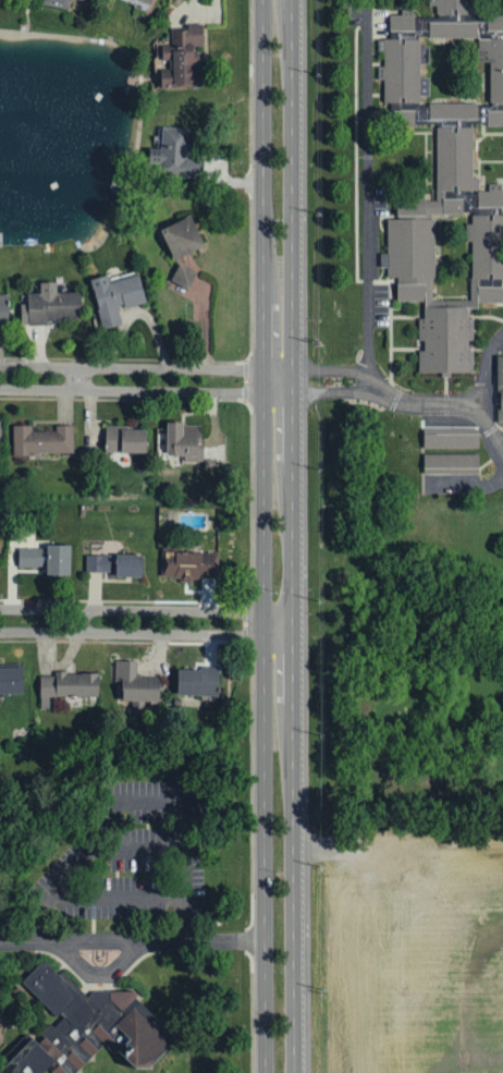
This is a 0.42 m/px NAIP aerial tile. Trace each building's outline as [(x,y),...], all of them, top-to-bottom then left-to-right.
[(40,4),(68,9),(70,0),(41,0),(40,4)] [(473,12),(473,0),(429,0),(429,13),(389,13),(389,37),(380,37),(380,102),(390,102),(390,123),(435,122),(435,195),(396,195),(396,218),(387,218),(387,275),(397,275),(397,298),(420,297),(420,370),(471,370),(471,307),(477,307),(477,285),(500,285),(500,277),(502,277),(502,214),(502,182),(474,182),(474,124),(502,124),(502,12),(473,12)] [(160,87),(201,86),(201,68),(198,68),(198,45),(202,45),(202,24),(188,24),(188,30),(171,30),(171,45),(161,45),(161,60),(169,59),(169,68),(160,68),(160,87)] [(190,129),(161,127),(160,149),(149,148),(148,162),(164,163),(163,176),(201,178),(202,159),(189,158),(190,129)] [(161,228),(172,259),(203,248),(192,217),(161,228)] [(196,272),(179,263),(169,285),(186,293),(196,272)] [(145,302),(138,271),(111,277),(111,274),(89,279),(101,329),(121,325),(117,309),(145,302)] [(80,292),(56,293),(56,282),(39,282),(39,293),(22,294),(23,325),(47,324),(47,319),(80,318),(80,292)] [(0,294),(0,327),(7,327),(8,294),(0,294)] [(183,461),(201,461),(202,424),(166,423),(165,455),(183,456),(183,461)] [(421,448),(421,423),(477,423),(477,448),(421,448)] [(73,454),(73,425),(55,425),(55,431),(31,431),(31,425),(12,425),(12,469),(28,468),(28,454),(73,454)] [(145,453),(146,427),(105,427),(105,452),(145,453)] [(422,473),(422,452),(478,452),(478,473),(422,473)] [(18,567),(46,568),(46,575),(70,576),(70,547),(18,546),(18,567)] [(218,554),(162,553),(161,579),(217,579),(218,554)] [(86,554),(85,572),(115,573),(115,578),(141,578),(141,555),(86,554)] [(159,677),(137,676),(137,662),(117,661),(116,702),(158,703),(159,677)] [(22,694),(21,666),(0,666),(0,695),(22,694)] [(177,668),(176,697),(185,697),(185,704),(216,705),(217,669),(177,668)] [(98,697),(98,673),(54,673),(54,676),(39,676),(39,709),(48,709),(49,697),(98,697)] [(132,989),(94,988),(86,995),(62,970),(59,972),(42,955),(20,979),(56,1014),(33,1038),(29,1035),(0,1065),(0,1072),(42,1072),(47,1068),(53,1072),(72,1072),(106,1037),(134,1064),(149,1064),(179,1036),(132,989)]
